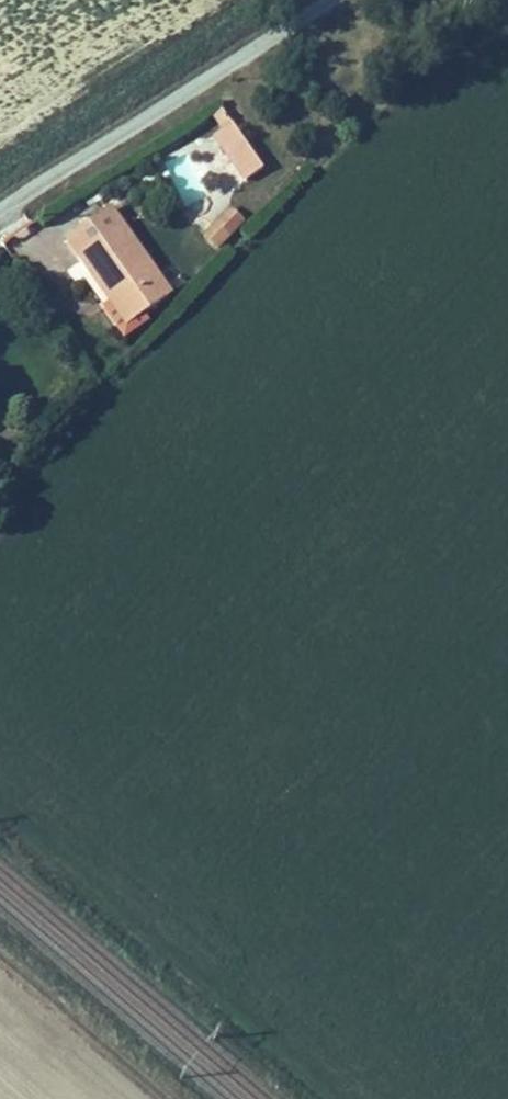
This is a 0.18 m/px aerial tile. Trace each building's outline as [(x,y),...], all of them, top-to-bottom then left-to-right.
[(246,118),(227,132),(262,178),(279,163),(246,118)] [(117,207),(73,236),(98,275),(104,271),(122,298),(115,303),(110,295),(102,300),(129,341),(161,320),(153,307),(173,293),(117,207)] [(255,220),(242,207),(218,231),(231,244),(255,220)] [(104,271),(98,275),(115,303),(122,298),(104,271)]
